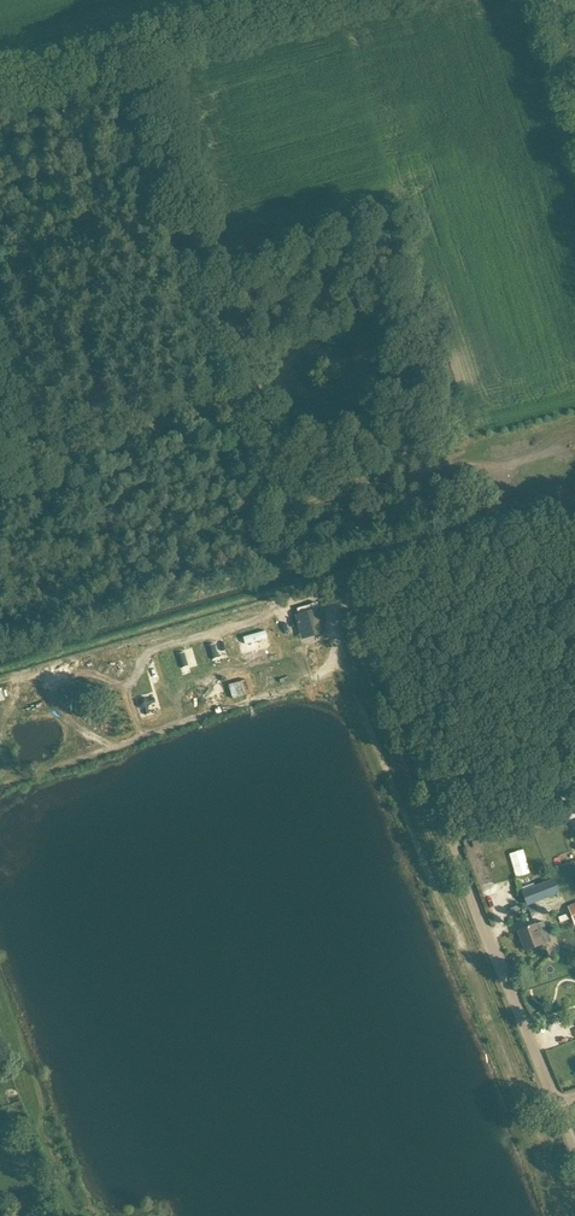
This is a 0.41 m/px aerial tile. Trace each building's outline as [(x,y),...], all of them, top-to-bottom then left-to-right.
[(298,615),(296,615),(300,631),(323,624),(317,603),(296,609),(298,615)] [(262,617),(238,621),(240,629),(263,625),(262,617)] [(215,644),(208,646),(212,659),(219,657),(215,644)] [(185,652),(177,654),(181,668),(188,666),(185,652)] [(140,699),(138,703),(140,707),(143,709),(145,715),(150,714),(148,708),(150,704),(156,703),(154,698),(149,699),(145,697),(140,699)] [(479,836),(471,838),(474,848),(482,846),(479,836)] [(522,892),(527,905),(528,905),(534,903),(535,902),(560,893),(555,880),(522,892)] [(534,903),(528,905),(531,913),(538,910),(535,902),(534,903)] [(530,926),(529,926),(518,931),(526,951),(543,944),(541,937),(548,935),(543,921),(535,924),(530,926)] [(551,1053),(558,1078),(566,1076),(559,1051),(551,1053)]
